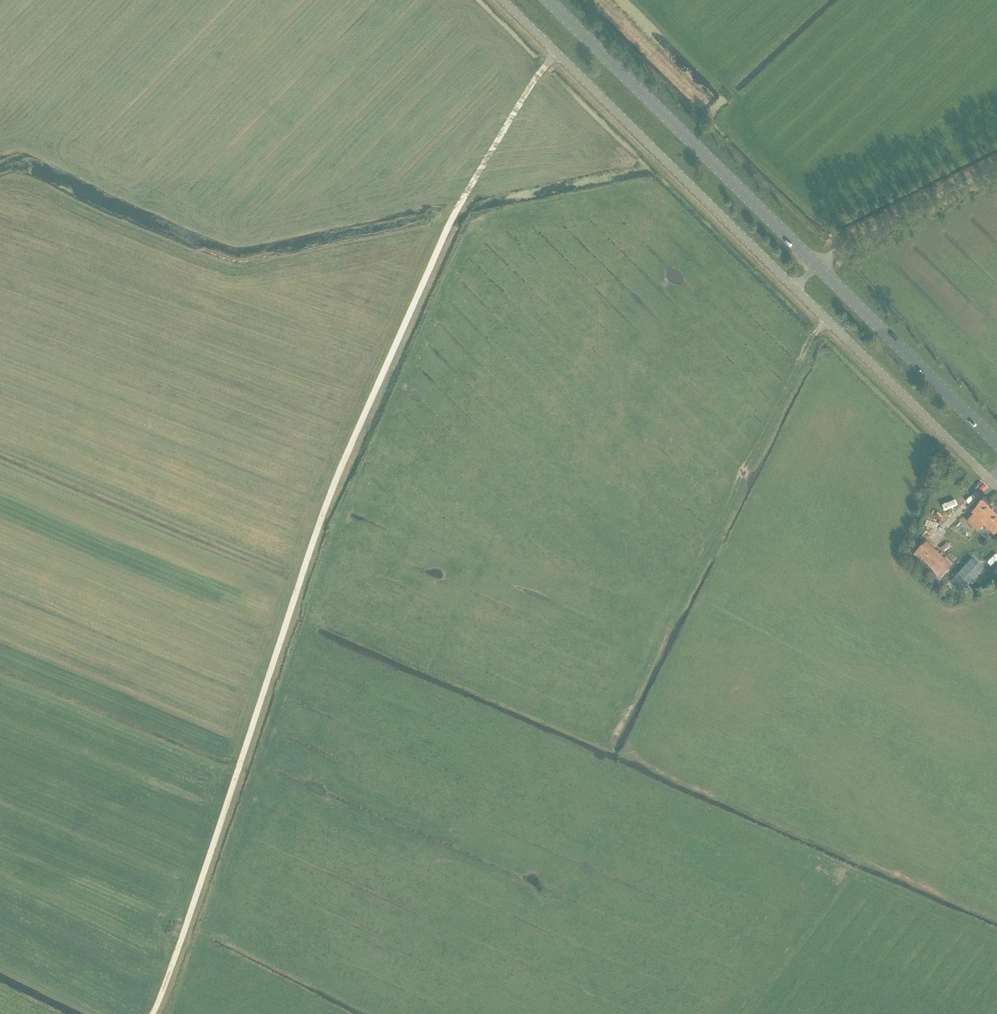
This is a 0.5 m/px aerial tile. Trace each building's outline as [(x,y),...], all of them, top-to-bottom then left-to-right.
[(994,537),(996,534),(996,509),(986,499),(971,514),(973,516),(967,523),(978,533),(984,527),(994,537)] [(965,539),(969,534),(961,527),(956,533),(965,539)] [(951,568),(928,546),(917,557),(940,579),(951,568)] [(978,575),(971,566),(955,580),(962,589),(978,575)]
